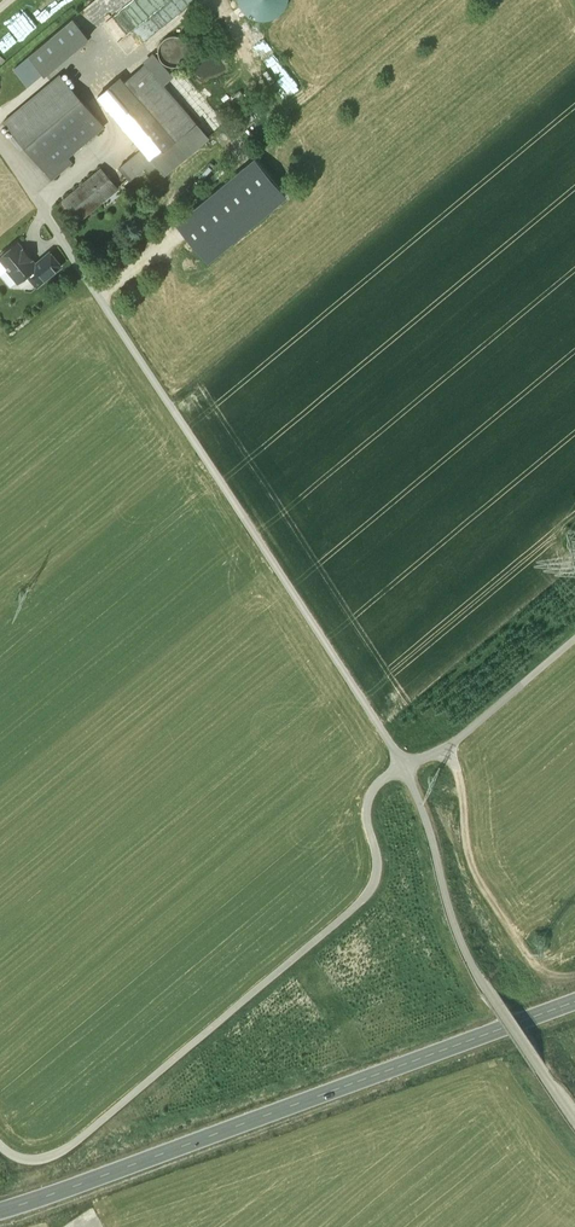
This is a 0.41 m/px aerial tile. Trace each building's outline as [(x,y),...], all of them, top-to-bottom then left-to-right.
[(88,0),(109,28),(115,23),(123,35),(139,23),(148,35),(185,7),(179,0),(173,0),(171,2),(170,0),(88,0)] [(257,19),(265,21),(274,20),(281,16),(287,10),(291,2),(291,0),(241,0),(244,8),(250,14),(257,19)] [(73,19),(28,56),(43,74),(87,36),(73,19)] [(187,41),(180,36),(177,35),(174,35),(166,37),(160,44),(159,53),(162,61),(169,67),(178,68),(185,64),(190,57),(191,49),(187,41)] [(121,77),(98,97),(116,119),(142,150),(118,169),(128,181),(145,168),(149,173),(156,167),(152,162),(196,124),(146,64),(124,82),(121,77)] [(60,74),(2,122),(39,166),(42,163),(54,177),(72,162),(68,157),(104,127),(60,74)] [(101,169),(63,200),(80,220),(100,203),(98,201),(116,187),(101,169)] [(7,251),(4,250),(0,254),(0,259),(6,267),(18,281),(27,273),(36,285),(49,275),(38,262),(35,264),(31,258),(30,257),(28,258),(22,251),(24,250),(23,248),(22,249),(17,242),(7,251)] [(50,252),(38,262),(49,275),(61,265),(50,252)]
